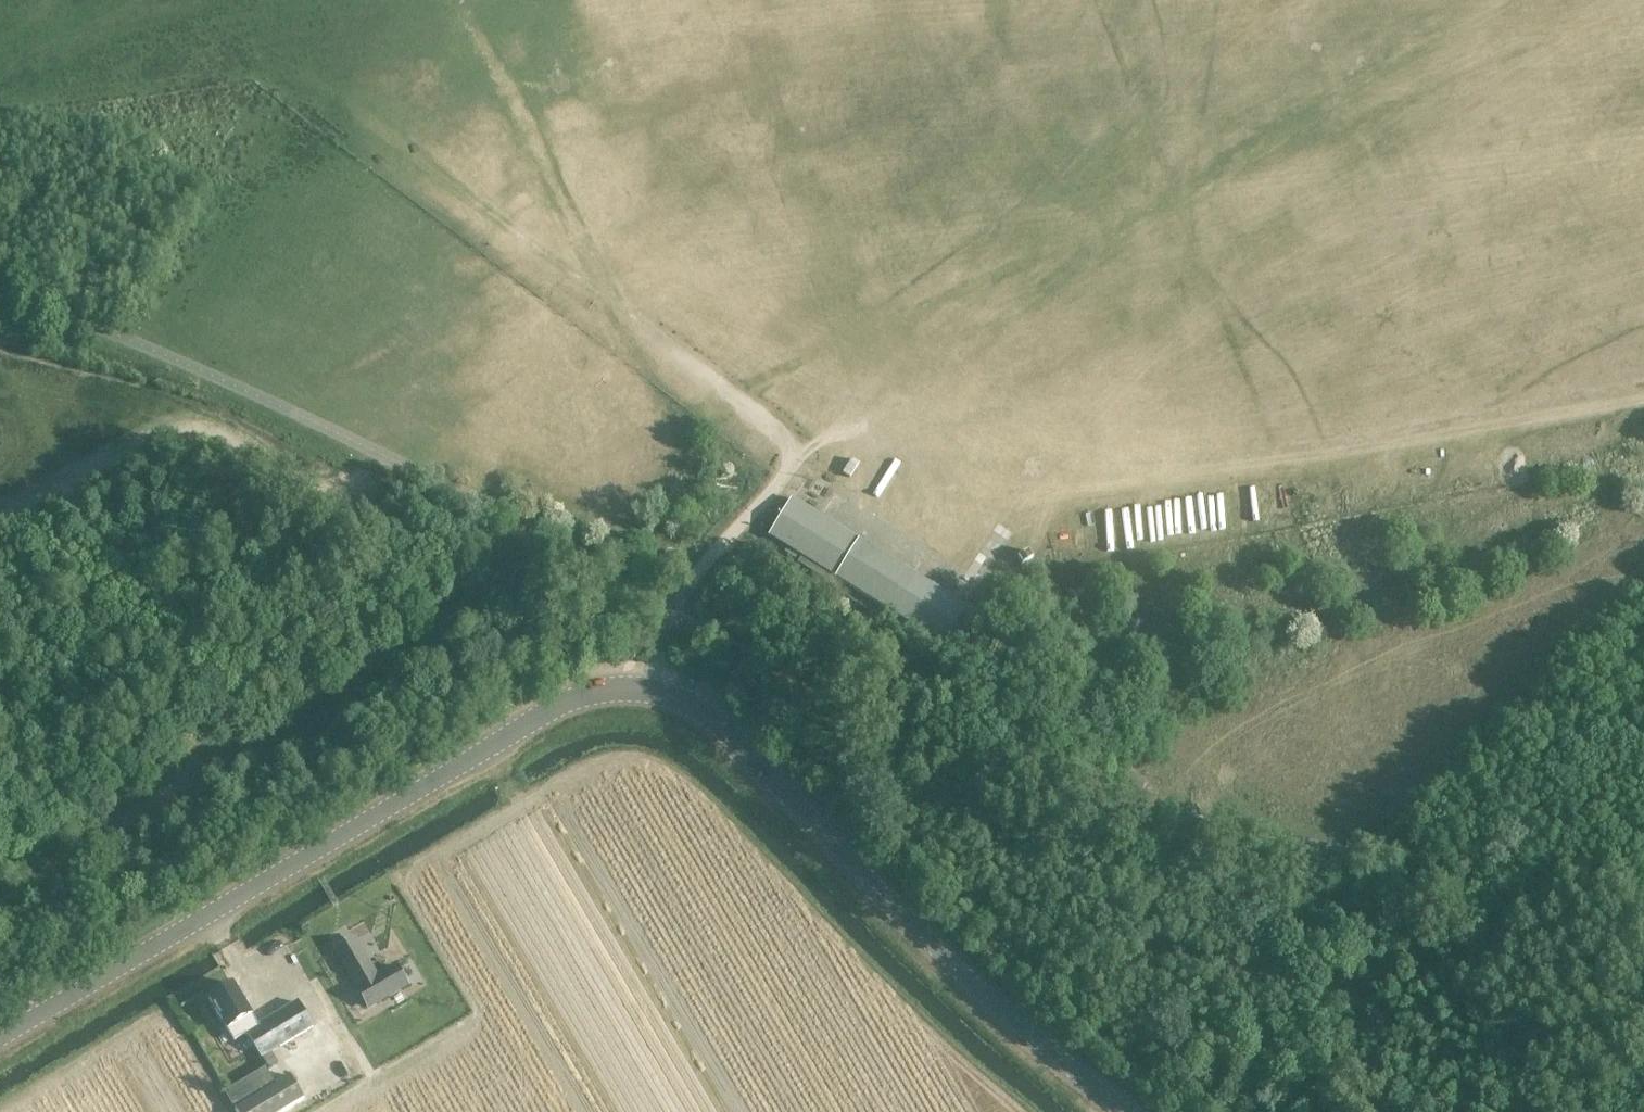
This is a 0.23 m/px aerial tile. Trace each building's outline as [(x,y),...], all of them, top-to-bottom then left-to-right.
[(831,574),(854,536),(787,495),(764,534),(831,574)] [(967,603),(854,536),(831,574),(944,641),(967,603)] [(354,940),(335,950),(368,1007),(406,985),(395,966),(375,977),(354,940)] [(240,1021),(247,1032),(257,1026),(251,1015),(233,984),(209,998),(227,1029),(240,1021)] [(297,1003),(257,1026),(247,1032),(247,1033),(275,1080),(288,1072),(275,1049),(312,1027),(297,1003)] [(225,1094),(232,1105),(273,1081),(266,1069),(225,1094)] [(236,1111),(280,1111),(304,1098),(291,1075),(235,1109),(236,1111)]
